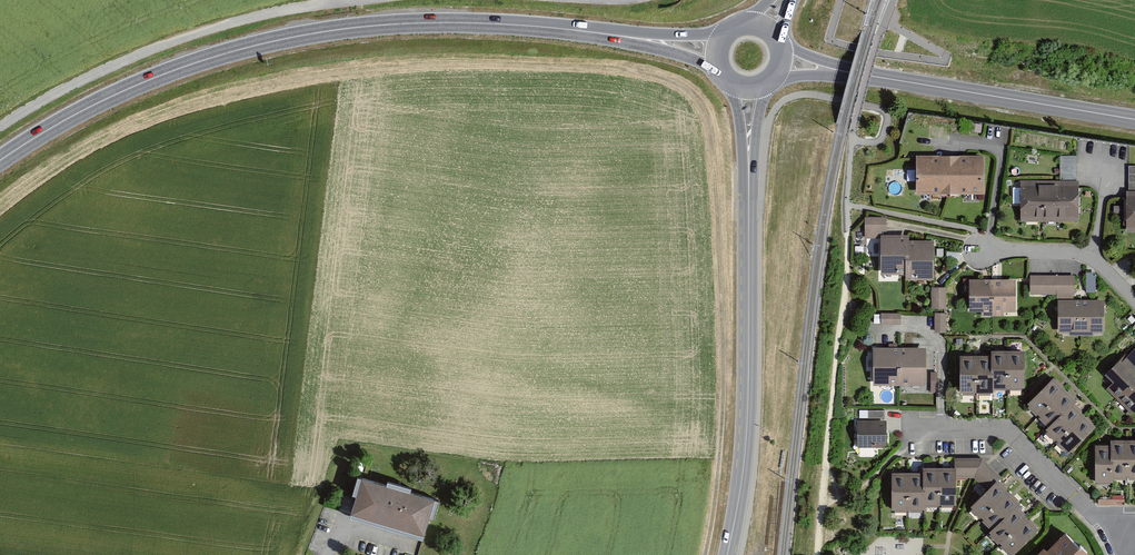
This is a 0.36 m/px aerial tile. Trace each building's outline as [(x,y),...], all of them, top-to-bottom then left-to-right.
[(1063,178),(1079,178),(1079,155),(1064,154),(1063,178)] [(986,159),(920,161),(921,198),(987,197),(986,159)] [(1023,183),(1022,224),(1081,225),(1081,184),(1023,183)] [(867,235),(887,234),(887,221),(867,222),(867,235)] [(885,273),(908,273),(908,245),(908,238),(885,238),(885,273)] [(908,282),(934,282),(934,245),(908,245),(908,273),(908,282)] [(1031,273),(1031,293),(1078,294),(1078,274),(1031,273)] [(972,284),(973,315),(1018,315),(1018,283),(972,284)] [(932,290),(932,310),(945,310),(945,290),(932,290)] [(1063,336),(1107,336),(1106,308),(1063,308),(1063,336)] [(883,316),(882,325),(903,326),(903,316),(883,316)] [(935,316),(936,335),(947,335),(946,316),(935,316)] [(1104,378),(1112,386),(1106,391),(1133,419),(1134,417),(1134,348),(1104,378)] [(926,352),(877,353),(878,386),(927,384),(926,352)] [(994,355),(994,359),(994,392),(1011,392),(1011,355),(994,355)] [(1027,355),(1011,355),(1011,392),(1028,392),(1027,355)] [(979,396),(979,359),(963,359),(963,396),(979,396)] [(979,359),(979,396),(994,396),(994,392),(994,359),(979,359)] [(1031,409),(1040,419),(1067,393),(1058,383),(1031,409)] [(1067,393),(1040,419),(1051,431),(1075,408),(1079,404),(1067,393)] [(1087,421),(1075,408),(1051,431),(1048,433),(1060,446),(1087,421)] [(859,409),(859,417),(882,418),(883,410),(859,409)] [(886,421),(857,421),(856,446),(885,447),(886,421)] [(1087,421),(1060,446),(1071,459),(1098,434),(1087,421)] [(1113,443),(1114,449),(1114,483),(1130,483),(1130,442),(1113,443)] [(1114,483),(1114,449),(1098,450),(1098,486),(1114,486),(1114,483)] [(955,462),(955,470),(960,470),(960,481),(975,481),(977,483),(987,495),(1001,482),(1002,481),(986,464),(984,462),(955,462)] [(925,471),(925,476),(925,508),(941,508),(941,471),(925,471)] [(958,471),(941,471),(941,508),(958,507),(958,471)] [(910,514),(910,475),(895,475),(895,514),(910,514)] [(925,476),(910,475),(910,514),(925,514),(925,508),(925,476)] [(435,500),(366,480),(356,514),(425,534),(435,500)] [(1011,494),(1001,482),(987,495),(971,509),(982,521),(1011,494)] [(1022,505),(1011,494),(982,521),(993,532),(1018,509),(1022,505)] [(1029,520),(1018,509),(993,532),(990,535),(1000,547),(1029,520)] [(1029,520),(1000,547),(1008,554),(1016,554),(1040,533),(1029,520)] [(1042,554),(1089,554),(1068,534),(1053,548),(1051,546),(1042,554)]
